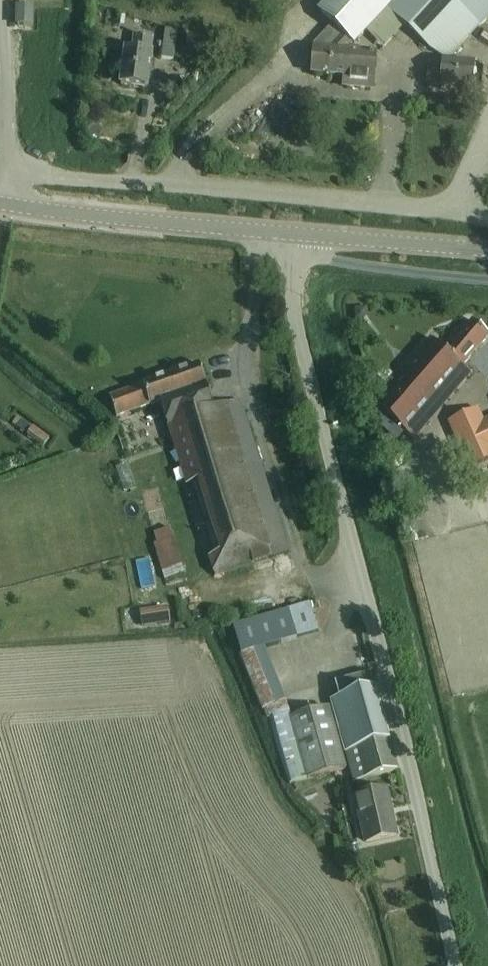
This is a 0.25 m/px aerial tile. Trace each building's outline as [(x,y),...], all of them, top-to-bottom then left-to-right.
[(310,2),(318,10),(333,24),(311,47),(317,53),(315,74),(347,77),(346,87),(371,90),(374,54),(345,52),(353,43),(355,45),(366,32),(388,10),(404,25),(429,48),(447,59),(487,15),(487,0),(312,0),(310,2)] [(17,4),(17,26),(33,26),(33,9),(34,5),(17,4)] [(173,60),(178,31),(165,29),(161,58),(173,60)] [(121,85),(148,89),(153,54),(151,53),(153,38),(135,35),(133,52),(125,51),(121,85)] [(184,58),(199,60),(200,47),(186,45),(184,58)] [(441,86),(472,89),(474,66),(443,63),(443,70),(429,69),(427,84),(441,85),(441,86)] [(368,306),(355,307),(356,321),(364,320),(369,316),(368,306)] [(369,416),(390,434),(397,441),(406,431),(406,432),(463,367),(463,366),(487,338),(487,334),(472,320),(445,351),(432,339),(374,403),(378,406),(369,416)] [(217,576),(289,552),(240,402),(215,410),(200,365),(109,397),(116,417),(160,402),(172,440),(187,485),(189,484),(197,482),(220,554),(213,556),(211,557),(217,576)] [(448,421),(469,469),(487,461),(487,418),(484,420),(479,408),(448,421)] [(18,415),(12,422),(25,432),(31,424),(18,415)] [(49,438),(33,426),(26,435),(43,447),(49,438)] [(390,434),(382,438),(387,448),(394,445),(390,434)] [(126,464),(116,467),(125,493),(134,490),(126,464)] [(162,501),(145,507),(156,542),(173,537),(162,501)] [(173,537),(156,542),(154,543),(162,571),(182,565),(173,537)] [(182,565),(162,571),(165,579),(183,574),(184,573),(182,565)] [(241,655),(263,711),(265,710),(267,716),(269,715),(271,718),(285,764),(292,783),(347,768),(330,708),(292,719),(287,701),(285,701),(264,649),(318,633),(309,604),(234,625),(241,655)] [(139,613),(142,628),(170,624),(167,609),(139,613)] [(372,673),(356,678),(336,684),(340,698),(332,700),(355,782),(399,770),(372,673)] [(366,843),(398,836),(388,790),(356,797),(366,843)]
